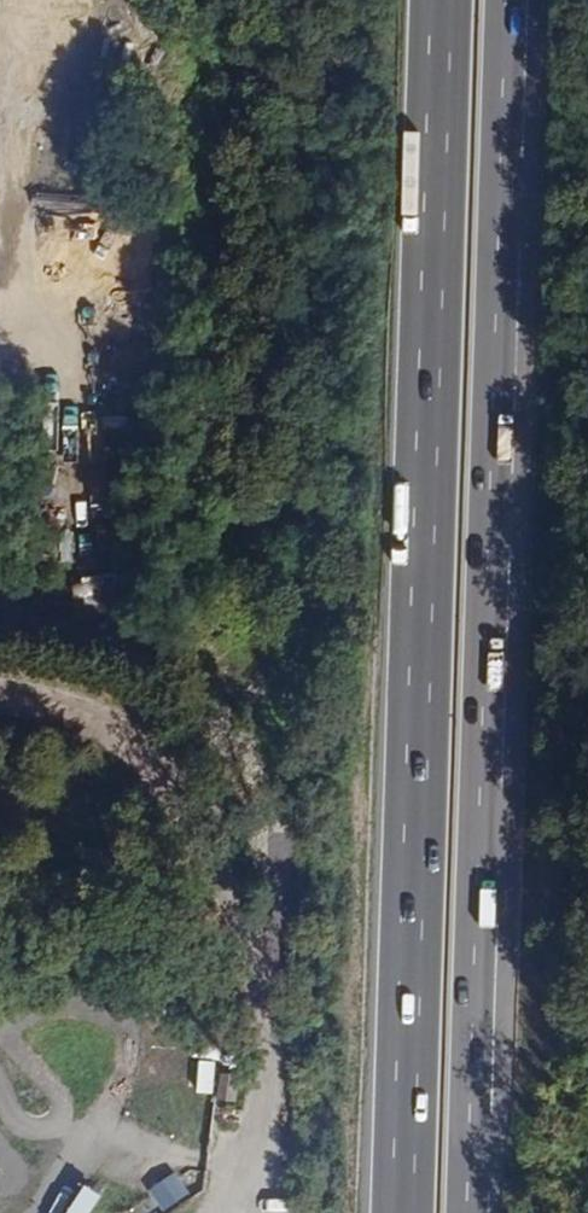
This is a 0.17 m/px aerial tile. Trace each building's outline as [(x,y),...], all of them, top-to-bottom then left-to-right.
[(73,492),(75,555),(89,554),(87,492),(73,492)] [(83,604),(112,603),(111,574),(83,574),(83,604)] [(197,1092),(214,1093),(216,1060),(198,1059),(197,1092)] [(216,1099),(237,1101),(240,1072),(219,1070),(216,1099)] [(147,1191),(164,1212),(189,1192),(173,1171),(147,1191)] [(99,1191),(80,1182),(66,1212),(89,1212),(99,1191)]
